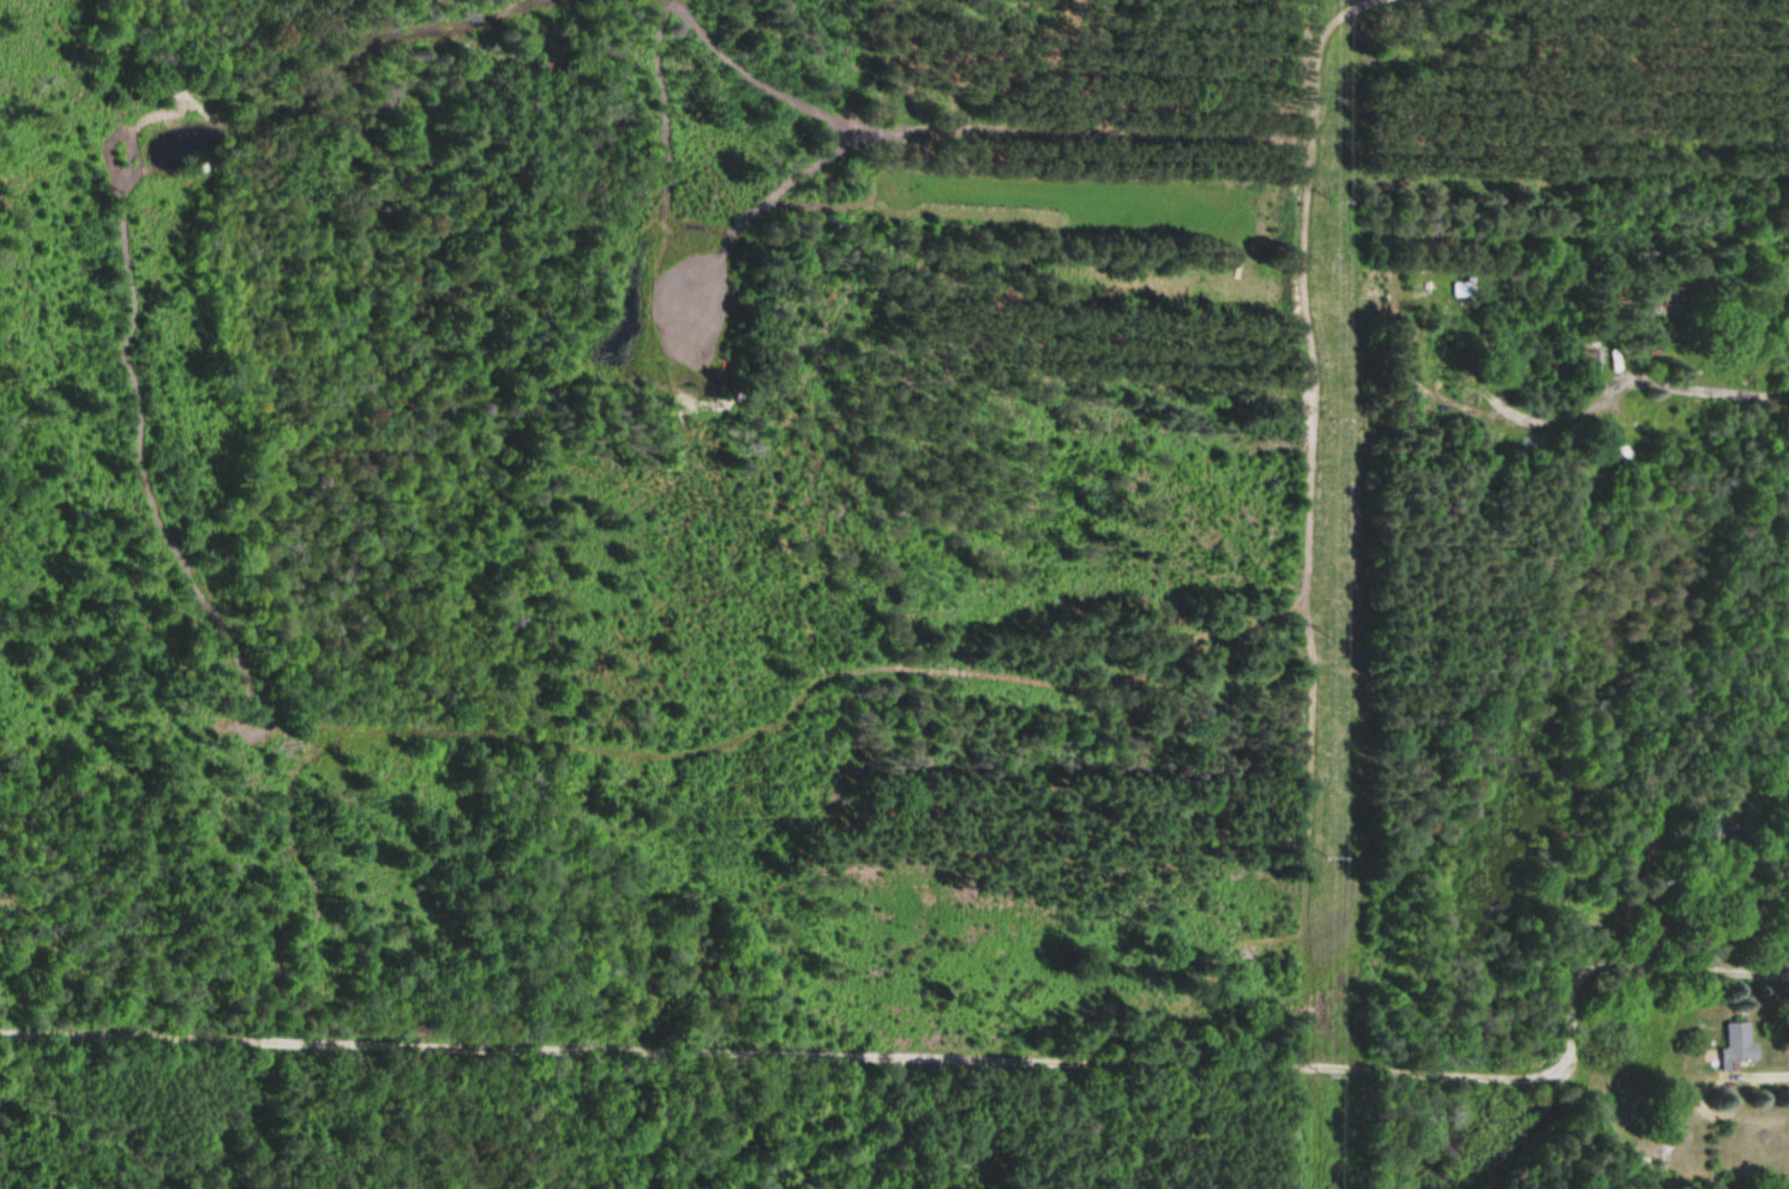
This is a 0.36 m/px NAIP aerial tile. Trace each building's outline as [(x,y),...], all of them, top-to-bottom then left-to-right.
[(1742,1059),(1752,1059),(1754,1025),(1726,1023),(1723,1068),(1742,1069),(1742,1059)]
